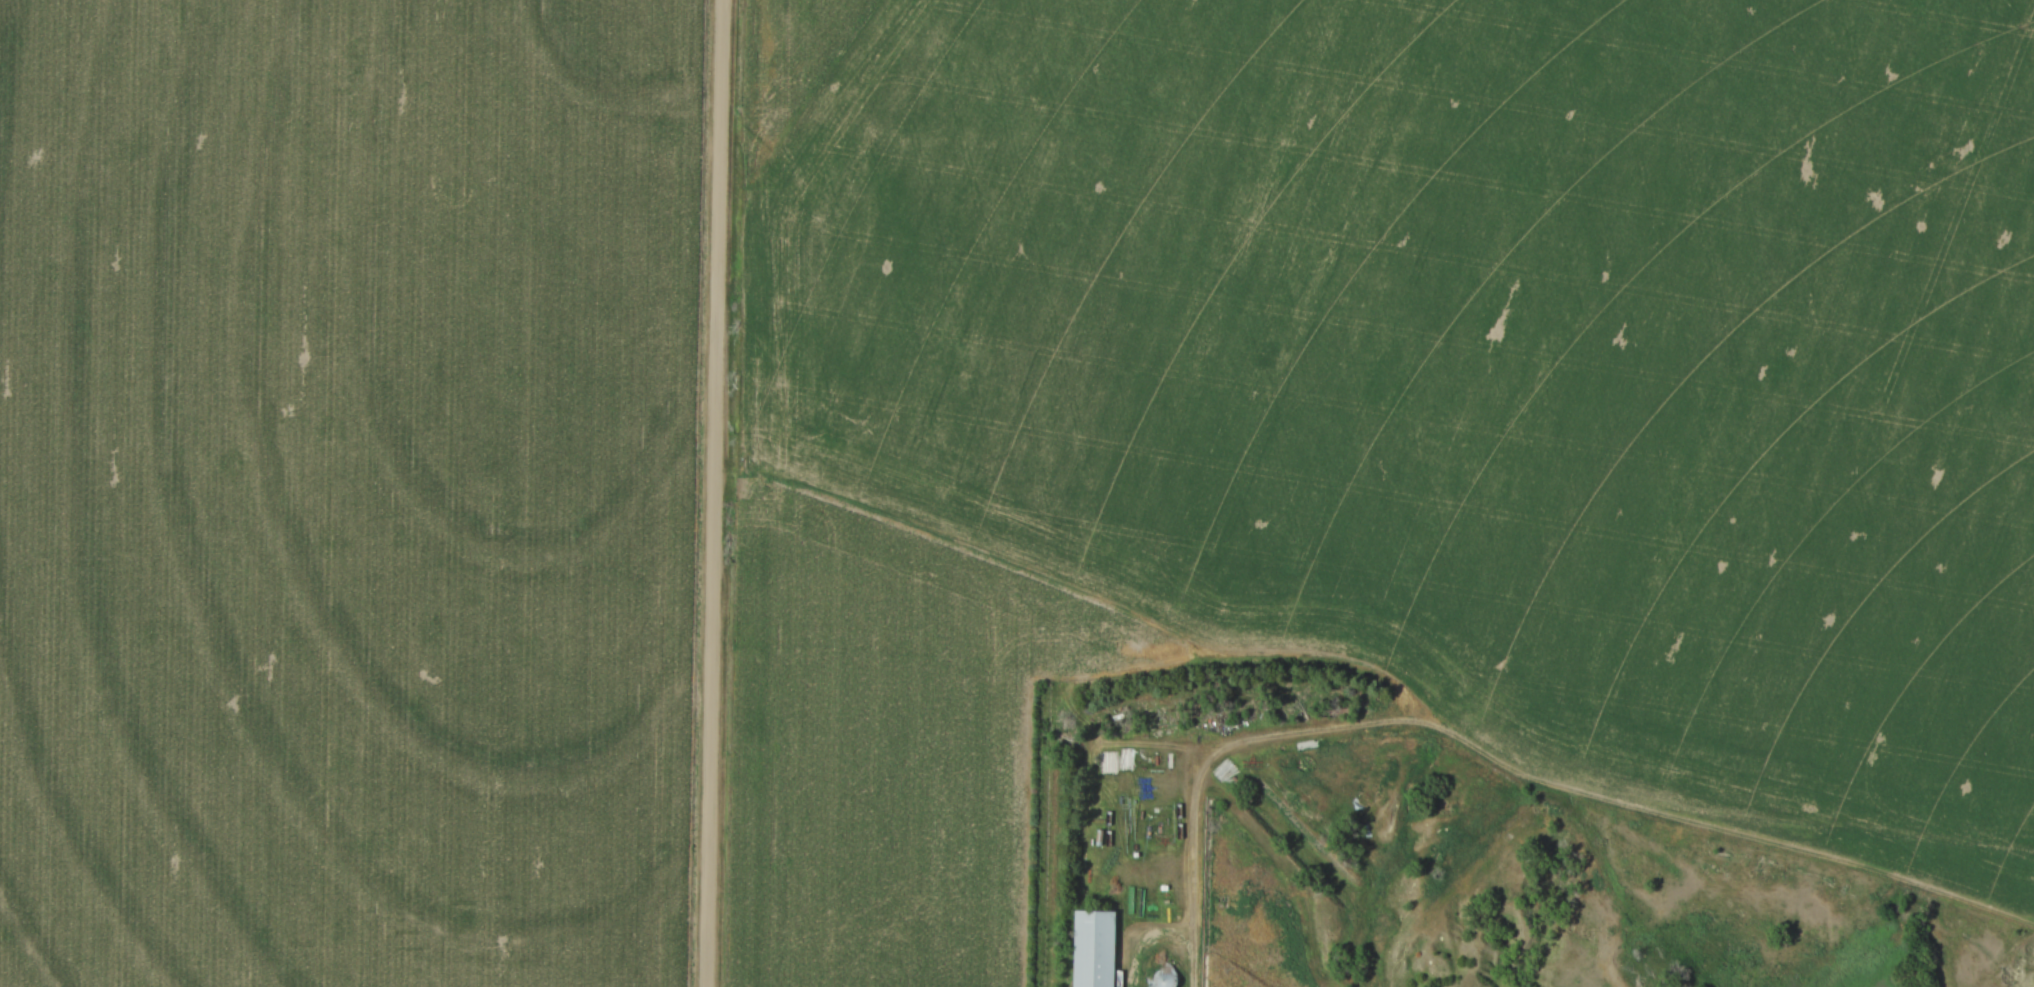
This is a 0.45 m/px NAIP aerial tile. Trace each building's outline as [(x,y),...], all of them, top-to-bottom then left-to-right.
[(1100,752),(1100,772),(1116,772),(1116,752),(1100,752)] [(1116,907),(1115,986),(1074,986),(1075,906),(1116,907)]
